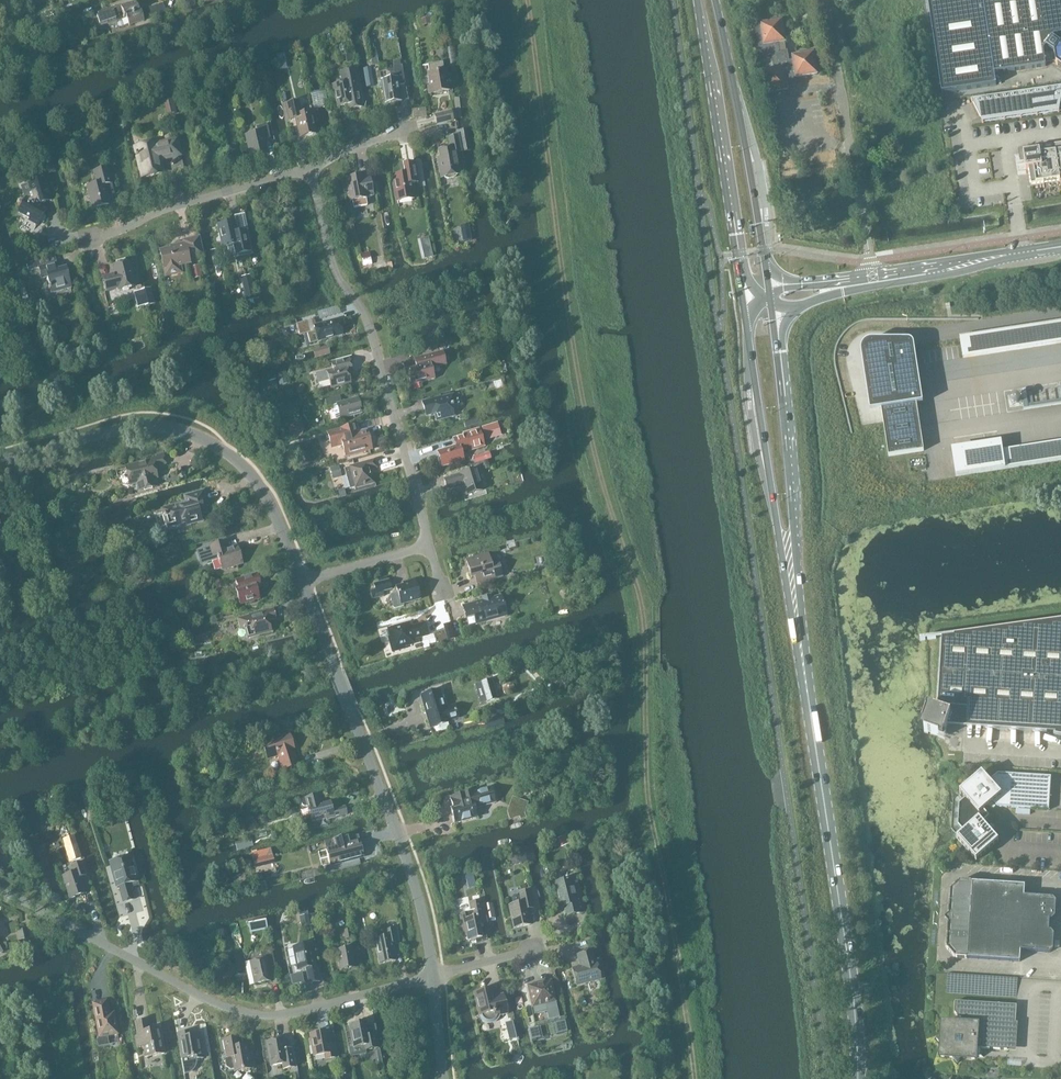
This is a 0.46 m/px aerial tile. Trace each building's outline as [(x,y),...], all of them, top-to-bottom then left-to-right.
[(195,7),(193,0),(183,0),(186,9),(195,7)] [(982,0),(928,0),(942,94),(996,86),(995,74),(1046,67),(1045,64),(1056,63),(1056,65),(1060,69),(1060,2),(1060,0),(1000,0),(983,2),(982,0)] [(139,11),(136,2),(121,7),(120,5),(96,13),(97,15),(94,16),(97,24),(114,18),(113,15),(122,12),(124,18),(126,17),(129,26),(144,21),(141,11),(139,11)] [(150,17),(166,12),(163,4),(147,9),(150,17)] [(433,16),(421,19),(423,25),(435,22),(433,16)] [(774,70),(763,71),(767,93),(788,90),(787,84),(795,83),(794,75),(796,75),(796,78),(817,74),(814,53),(793,56),(794,61),(789,62),(787,52),(782,52),(781,44),(785,43),(781,19),(754,24),(760,57),(772,55),(774,70)] [(447,47),(450,66),(458,65),(455,46),(447,47)] [(401,65),(400,61),(392,62),(394,74),(390,74),(391,79),(381,81),(385,104),(401,101),(399,86),(405,85),(403,72),(402,65),(401,65)] [(429,94),(449,91),(446,72),(443,72),(442,63),(427,65),(430,88),(428,88),(429,94)] [(364,68),(366,87),(372,86),(377,86),(376,81),(378,81),(375,67),(364,68)] [(340,72),(342,83),(333,85),(337,107),(353,104),(354,109),(362,107),(355,69),(340,72)] [(1024,79),(1010,81),(1011,89),(1026,87),(1024,79)] [(973,102),(981,124),(1060,115),(1060,108),(1060,88),(973,102)] [(325,90),(310,93),(314,110),(328,106),(325,90)] [(301,115),(298,102),(286,104),(290,120),(296,119),(300,137),(316,134),(311,113),(301,115)] [(437,125),(453,121),(451,112),(435,116),(437,125)] [(251,158),(267,155),(264,140),(270,138),(267,125),(256,127),(257,133),(246,136),(251,158)] [(463,130),(456,131),(457,137),(460,153),(466,152),(463,130)] [(451,148),(438,151),(442,173),(443,173),(444,176),(446,178),(449,179),(453,178),(455,176),(456,173),(456,171),(460,170),(456,153),(460,153),(457,137),(449,138),(451,148)] [(161,166),(160,160),(180,156),(176,140),(156,145),(156,143),(135,148),(142,178),(153,175),(152,169),(161,166)] [(1023,154),(1024,159),(1026,170),(1029,170),(1032,185),(1060,181),(1060,185),(1060,144),(1039,147),(1039,151),(1029,153),(1023,154)] [(397,202),(413,199),(411,184),(417,183),(414,163),(403,165),(405,174),(393,176),(397,202)] [(93,209),(109,205),(104,186),(112,184),(108,168),(93,172),(97,184),(88,187),(93,209)] [(351,201),(352,201),(353,208),(367,206),(366,199),(367,198),(373,197),(370,179),(364,180),(363,176),(347,179),(351,201)] [(26,199),(18,213),(38,224),(43,215),(44,215),(46,210),(41,208),(43,203),(53,201),(45,178),(27,183),(33,200),(29,201),(26,199)] [(234,222),(218,225),(223,247),(233,245),(236,255),(252,252),(247,231),(237,233),(234,222)] [(181,273),(179,265),(189,263),(188,258),(202,255),(198,238),(184,242),(184,244),(174,246),(175,248),(160,252),(165,276),(181,273)] [(423,255),(431,253),(429,243),(421,245),(423,255)] [(214,268),(222,266),(218,249),(210,251),(214,268)] [(369,253),(361,255),(363,266),(372,264),(369,253)] [(37,261),(27,263),(28,270),(39,267),(37,261)] [(119,290),(135,286),(129,262),(113,266),(115,274),(103,277),(107,291),(119,288),(119,290)] [(56,272),(54,264),(39,268),(42,279),(47,277),(51,292),(63,289),(63,290),(71,288),(66,268),(56,272)] [(196,279),(203,277),(200,266),(194,268),(196,279)] [(250,275),(241,277),(246,301),(258,298),(257,293),(254,294),(250,275)] [(150,288),(141,291),(145,306),(154,303),(150,288)] [(145,306),(141,291),(134,293),(138,308),(145,306)] [(316,326),(314,319),(296,324),(300,336),(316,332),(318,342),(342,336),(338,320),(316,326)] [(447,335),(439,337),(441,344),(449,341),(447,335)] [(908,345),(872,350),(882,410),(884,422),(889,457),(924,451),(917,405),(910,360),(908,345)] [(316,359),(331,354),(328,346),(313,350),(316,359)] [(411,386),(435,380),(431,367),(438,365),(445,363),(442,353),(418,359),(420,366),(407,369),(411,386)] [(349,359),(331,363),(332,365),(333,370),(318,374),(321,383),(329,381),(331,389),(351,383),(348,375),(353,373),(351,366),(349,359)] [(501,379),(493,381),(495,389),(503,387),(501,379)] [(456,405),(453,395),(441,398),(441,397),(423,403),(426,416),(435,414),(437,421),(455,416),(452,407),(453,407),(453,406),(456,405)] [(340,396),(325,401),(327,407),(332,406),(336,420),(340,418),(341,419),(362,414),(358,398),(342,403),(340,396)] [(1011,400),(1011,401),(1011,402),(1012,402),(1012,403),(1012,404),(1013,404),(1014,405),(1015,405),(1016,405),(1017,405),(1018,405),(1018,404),(1019,404),(1019,403),(1020,403),(1020,402),(1020,401),(1020,400),(1020,399),(1020,398),(1019,398),(1019,397),(1018,397),(1018,396),(1017,396),(1016,396),(1015,396),(1014,396),(1013,397),(1012,397),(1012,398),(1012,399),(1011,399),(1011,400)] [(291,425),(289,434),(301,437),(303,429),(291,425)] [(355,426),(327,433),(329,444),(341,442),(346,457),(372,450),(367,431),(357,433),(355,426)] [(489,427),(483,429),(483,430),(486,440),(493,438),(489,428),(489,427)] [(487,445),(483,431),(454,440),(456,447),(437,452),(442,468),(464,461),(460,451),(466,449),(467,452),(487,445)] [(1003,449),(953,457),(956,478),(1006,470),(1003,451),(1003,449)] [(130,485),(136,484),(137,492),(158,487),(156,479),(157,479),(154,467),(165,464),(163,455),(146,459),(147,462),(126,468),(130,485)] [(360,464),(360,465),(344,469),(350,489),(373,483),(369,471),(377,469),(375,460),(360,464)] [(483,490),(476,469),(444,480),(446,488),(463,483),(467,495),(483,490)] [(72,480),(59,483),(61,491),(74,488),(72,480)] [(202,521),(200,514),(205,513),(203,507),(207,506),(203,492),(185,497),(187,503),(163,510),(165,518),(166,517),(169,526),(179,523),(179,524),(186,522),(187,525),(202,521)] [(210,549),(197,553),(201,567),(219,561),(222,570),(242,564),(237,546),(228,549),(226,542),(209,547),(210,549)] [(490,561),(488,554),(466,561),(471,579),(475,578),(477,584),(502,577),(498,563),(497,561),(495,560),(493,560),(490,561)] [(552,556),(545,558),(547,565),(554,563),(552,556)] [(240,605),(260,599),(255,583),(259,582),(257,574),(243,579),(245,586),(235,588),(240,605)] [(83,578),(75,579),(77,587),(84,585),(83,578)] [(408,584),(396,588),(397,592),(392,593),(391,596),(394,606),(396,607),(403,605),(403,604),(420,600),(415,580),(408,582),(408,584)] [(213,591),(225,587),(223,581),(211,584),(213,591)] [(374,585),(376,593),(377,596),(383,594),(383,592),(391,589),(389,581),(374,585)] [(501,596),(461,607),(464,620),(473,618),(475,625),(506,617),(501,596)] [(275,619),(273,610),(262,613),(262,612),(249,616),(250,617),(238,620),(241,630),(244,629),(244,630),(246,629),(249,637),(258,634),(258,636),(272,632),(269,621),(275,619)] [(942,637),(937,716),(951,720),(951,725),(961,726),(984,729),(1060,734),(1060,621),(942,637)] [(450,623),(443,625),(445,631),(452,629),(450,623)] [(409,629),(408,624),(389,630),(391,638),(389,638),(392,652),(400,650),(399,648),(413,644),(412,640),(427,635),(424,625),(409,629)] [(491,679),(474,684),(480,704),(497,698),(491,679)] [(514,685),(503,688),(505,694),(513,691),(513,690),(515,689),(514,685)] [(445,709),(439,691),(422,696),(431,728),(449,723),(448,721),(458,718),(454,707),(445,709)] [(298,765),(292,748),(293,748),(289,735),(263,743),(268,759),(278,756),(283,770),(298,765)] [(224,751),(215,762),(223,767),(231,756),(224,751)] [(960,792),(981,817),(989,817),(984,811),(993,802),(997,807),(1049,810),(1051,777),(994,774),(990,781),(982,773),(960,792)] [(455,808),(451,809),(455,824),(477,818),(474,809),(495,803),(490,788),(464,795),(464,794),(450,798),(452,805),(454,804),(455,808)] [(301,805),(307,806),(312,823),(326,819),(326,820),(347,815),(345,807),(332,810),(330,803),(323,805),(322,802),(321,802),(319,795),(299,800),(301,805)] [(56,801),(50,802),(53,810),(58,809),(56,801)] [(253,815),(240,818),(242,824),(255,821),(253,815)] [(989,817),(981,817),(957,838),(976,860),(999,841),(983,823),(989,817)] [(83,858),(80,850),(77,842),(75,835),(63,839),(65,846),(64,846),(70,862),(83,858)] [(347,836),(325,842),(331,866),(363,857),(358,836),(348,839),(347,836)] [(566,836),(558,839),(561,848),(569,844),(566,836)] [(235,843),(237,851),(253,847),(252,839),(235,843)] [(520,864),(534,861),(531,846),(526,847),(524,847),(525,854),(519,855),(520,864)] [(268,857),(262,858),(264,866),(274,863),(272,856),(268,857)] [(137,882),(130,857),(109,862),(115,883),(117,882),(123,903),(134,900),(129,884),(137,882)] [(70,899),(85,894),(80,878),(86,876),(81,863),(71,866),(73,874),(63,877),(70,899)] [(473,877),(466,879),(468,888),(475,887),(473,877)] [(575,897),(571,879),(554,883),(560,908),(564,907),(566,916),(582,912),(579,896),(575,897)] [(1021,951),(1025,897),(1025,886),(1015,885),(1014,885),(1005,885),(1005,884),(1004,884),(1004,885),(994,884),(994,883),(994,884),(984,883),(983,883),(974,883),(974,882),(973,882),(973,883),(972,882),(961,881),(961,882),(960,882),(950,890),(949,914),(944,918),(948,923),(947,948),(955,958),(956,958),(967,959),(967,958),(968,958),(968,959),(969,959),(978,959),(979,960),(979,959),(989,960),(999,961),(1000,961),(1009,961),(1009,962),(1010,962),(1010,961),(1020,962),(1021,951)] [(514,929),(530,925),(527,910),(533,908),(529,891),(519,893),(521,904),(509,906),(514,929)] [(1027,897),(1025,897),(1021,951),(1023,951),(1023,952),(1024,952),(1024,951),(1031,952),(1032,952),(1037,952),(1037,953),(1038,953),(1038,952),(1045,953),(1046,953),(1050,953),(1053,950),(1054,946),(1054,939),(1054,935),(1051,931),(1049,931),(1050,920),(1052,920),(1055,917),(1056,913),(1056,914),(1056,913),(1056,907),(1056,906),(1056,902),(1054,899),(1049,898),(1041,898),(1041,897),(1041,898),(1035,897),(1027,897),(1027,896),(1027,897)] [(474,911),(459,914),(464,937),(467,936),(468,941),(482,938),(479,925),(486,924),(482,903),(472,905),(474,911)] [(488,919),(496,918),(493,903),(487,904),(484,904),(488,919)] [(307,915),(298,917),(300,928),(309,926),(307,915)] [(264,919),(247,923),(249,933),(267,929),(264,919)] [(379,964),(395,961),(392,944),(399,943),(396,929),(383,932),(384,938),(374,940),(379,964)] [(315,969),(310,945),(294,948),(298,970),(306,969),(309,984),(319,982),(316,969),(315,969)] [(340,971),(354,968),(351,949),(337,951),(340,971)] [(255,984),(270,981),(268,968),(275,967),(272,951),(260,953),(262,960),(250,963),(255,984)] [(594,964),(591,952),(578,956),(581,968),(572,970),(576,986),(600,979),(596,963),(594,964)] [(301,974),(291,976),(293,985),(303,983),(301,974)] [(549,982),(528,987),(532,1007),(533,1007),(535,1014),(547,1011),(545,1004),(555,1002),(551,982),(549,982)] [(498,1017),(507,1015),(502,994),(494,996),(492,989),(474,993),(480,1016),(480,1017),(480,1018),(481,1019),(483,1020),(484,1022),(486,1022),(487,1023),(488,1023),(489,1023),(490,1023),(491,1023),(492,1023),(493,1022),(494,1022),(495,1021),(496,1020),(497,1020),(497,1019),(498,1018),(498,1017)] [(93,1004),(99,1037),(97,1037),(98,1039),(96,1040),(98,1047),(109,1045),(107,1036),(117,1034),(113,1013),(109,1014),(106,1002),(93,1004)] [(952,1058),(958,1064),(963,1059),(975,1059),(975,1057),(981,1057),(982,1049),(1008,1050),(1010,1026),(1016,1026),(1017,1006),(955,1002),(955,1013),(960,1019),(955,1024),(943,1023),(942,1035),(937,1040),(942,1046),(941,1057),(952,1058)] [(148,1031),(146,1021),(136,1022),(138,1036),(135,1037),(137,1048),(143,1047),(145,1058),(164,1054),(159,1029),(148,1031)] [(369,1036),(366,1022),(350,1025),(354,1048),(364,1046),(365,1051),(378,1048),(375,1035),(369,1036)] [(512,1022),(505,1024),(508,1032),(514,1030),(512,1022)] [(564,1022),(554,1024),(556,1035),(567,1032),(564,1022)] [(537,1028),(530,1030),(529,1030),(531,1040),(532,1040),(539,1039),(537,1028)] [(327,1045),(324,1032),(309,1035),(313,1057),(324,1055),(325,1059),(335,1058),(333,1044),(327,1045)] [(182,1059),(184,1075),(188,1074),(190,1073),(192,1071),(194,1069),(195,1067),(196,1065),(197,1063),(197,1061),(197,1060),(203,1059),(199,1035),(187,1037),(187,1033),(177,1034),(182,1059)] [(240,1046),(240,1043),(242,1043),(241,1039),(239,1037),(223,1040),(226,1059),(225,1061),(226,1067),(230,1069),(241,1067),(242,1071),(251,1069),(246,1045),(240,1046)] [(283,1048),(281,1040),(266,1043),(270,1066),(282,1064),(283,1069),(295,1067),(291,1049),(286,1050),(285,1048),(283,1048)] [(511,1047),(506,1052),(511,1057),(516,1052),(511,1047)]
